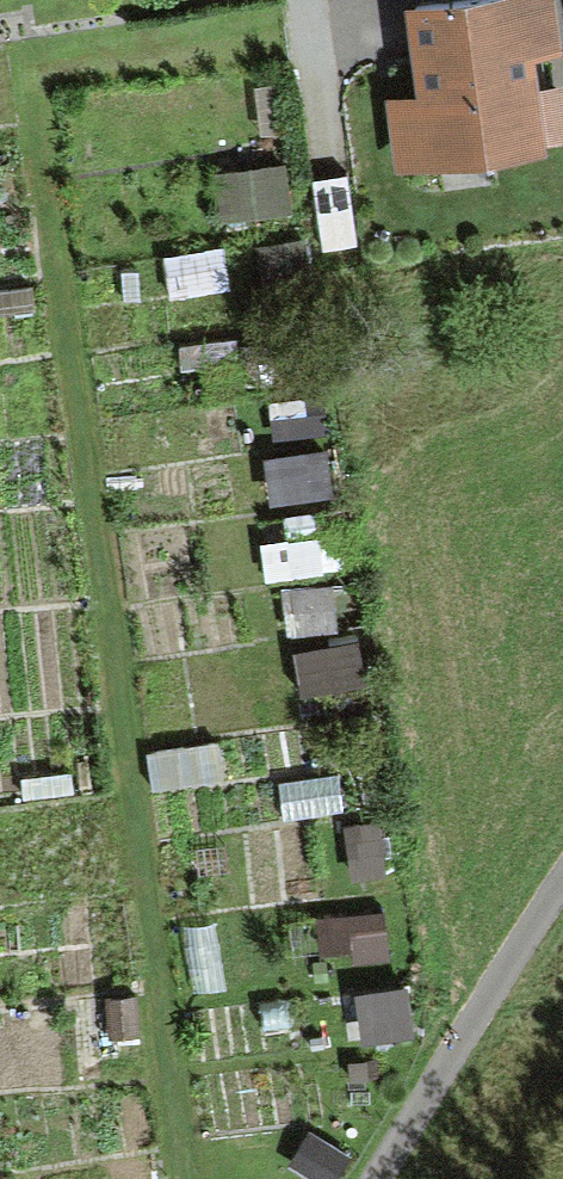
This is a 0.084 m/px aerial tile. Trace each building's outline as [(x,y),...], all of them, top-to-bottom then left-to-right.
[(559,0),(414,0),(426,88),(391,93),(401,162),(562,139),(562,74),(545,77),(541,46),(562,43),(562,30),(559,0)] [(347,169),(314,174),(323,246),(357,241),(347,169)]
